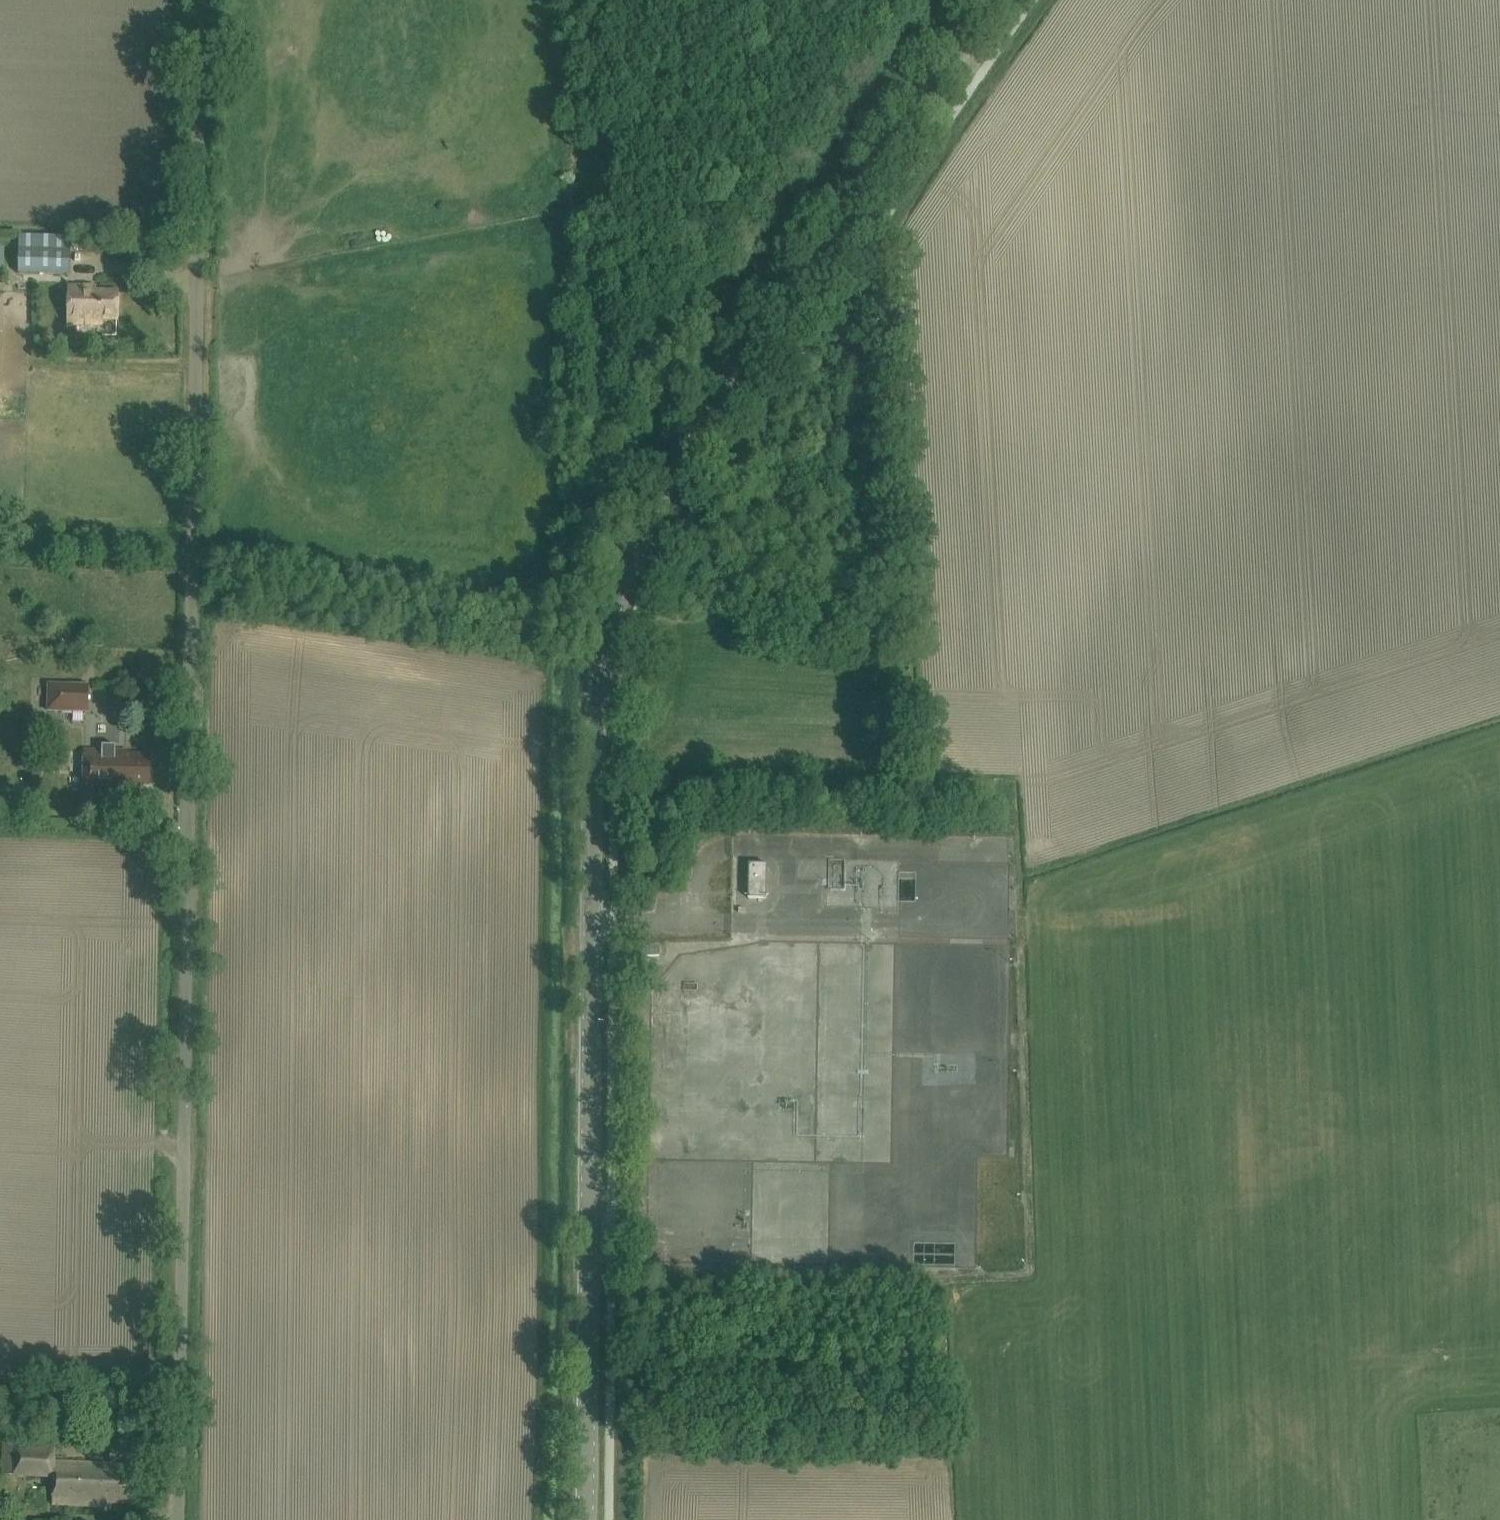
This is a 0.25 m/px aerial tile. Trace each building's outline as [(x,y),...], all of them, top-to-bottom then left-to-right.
[(39,277),(70,278),(70,249),(40,248),(40,250),(18,250),(17,275),(39,276),(39,277)] [(117,321),(117,293),(95,292),(95,287),(69,287),(69,325),(101,325),(101,320),(117,321)] [(87,712),(88,686),(48,685),(48,711),(87,712)] [(149,786),(150,755),(127,755),(127,751),(84,750),(84,793),(114,793),(114,786),(149,786)] [(766,899),(766,865),(748,865),(748,899),(766,899)] [(643,957),(659,957),(659,947),(643,947),(643,957)] [(131,1504),(132,1469),(129,1469),(129,1449),(112,1449),(111,1464),(55,1462),(55,1442),(3,1440),(3,1475),(54,1477),(53,1505),(111,1507),(111,1503),(131,1504)]
